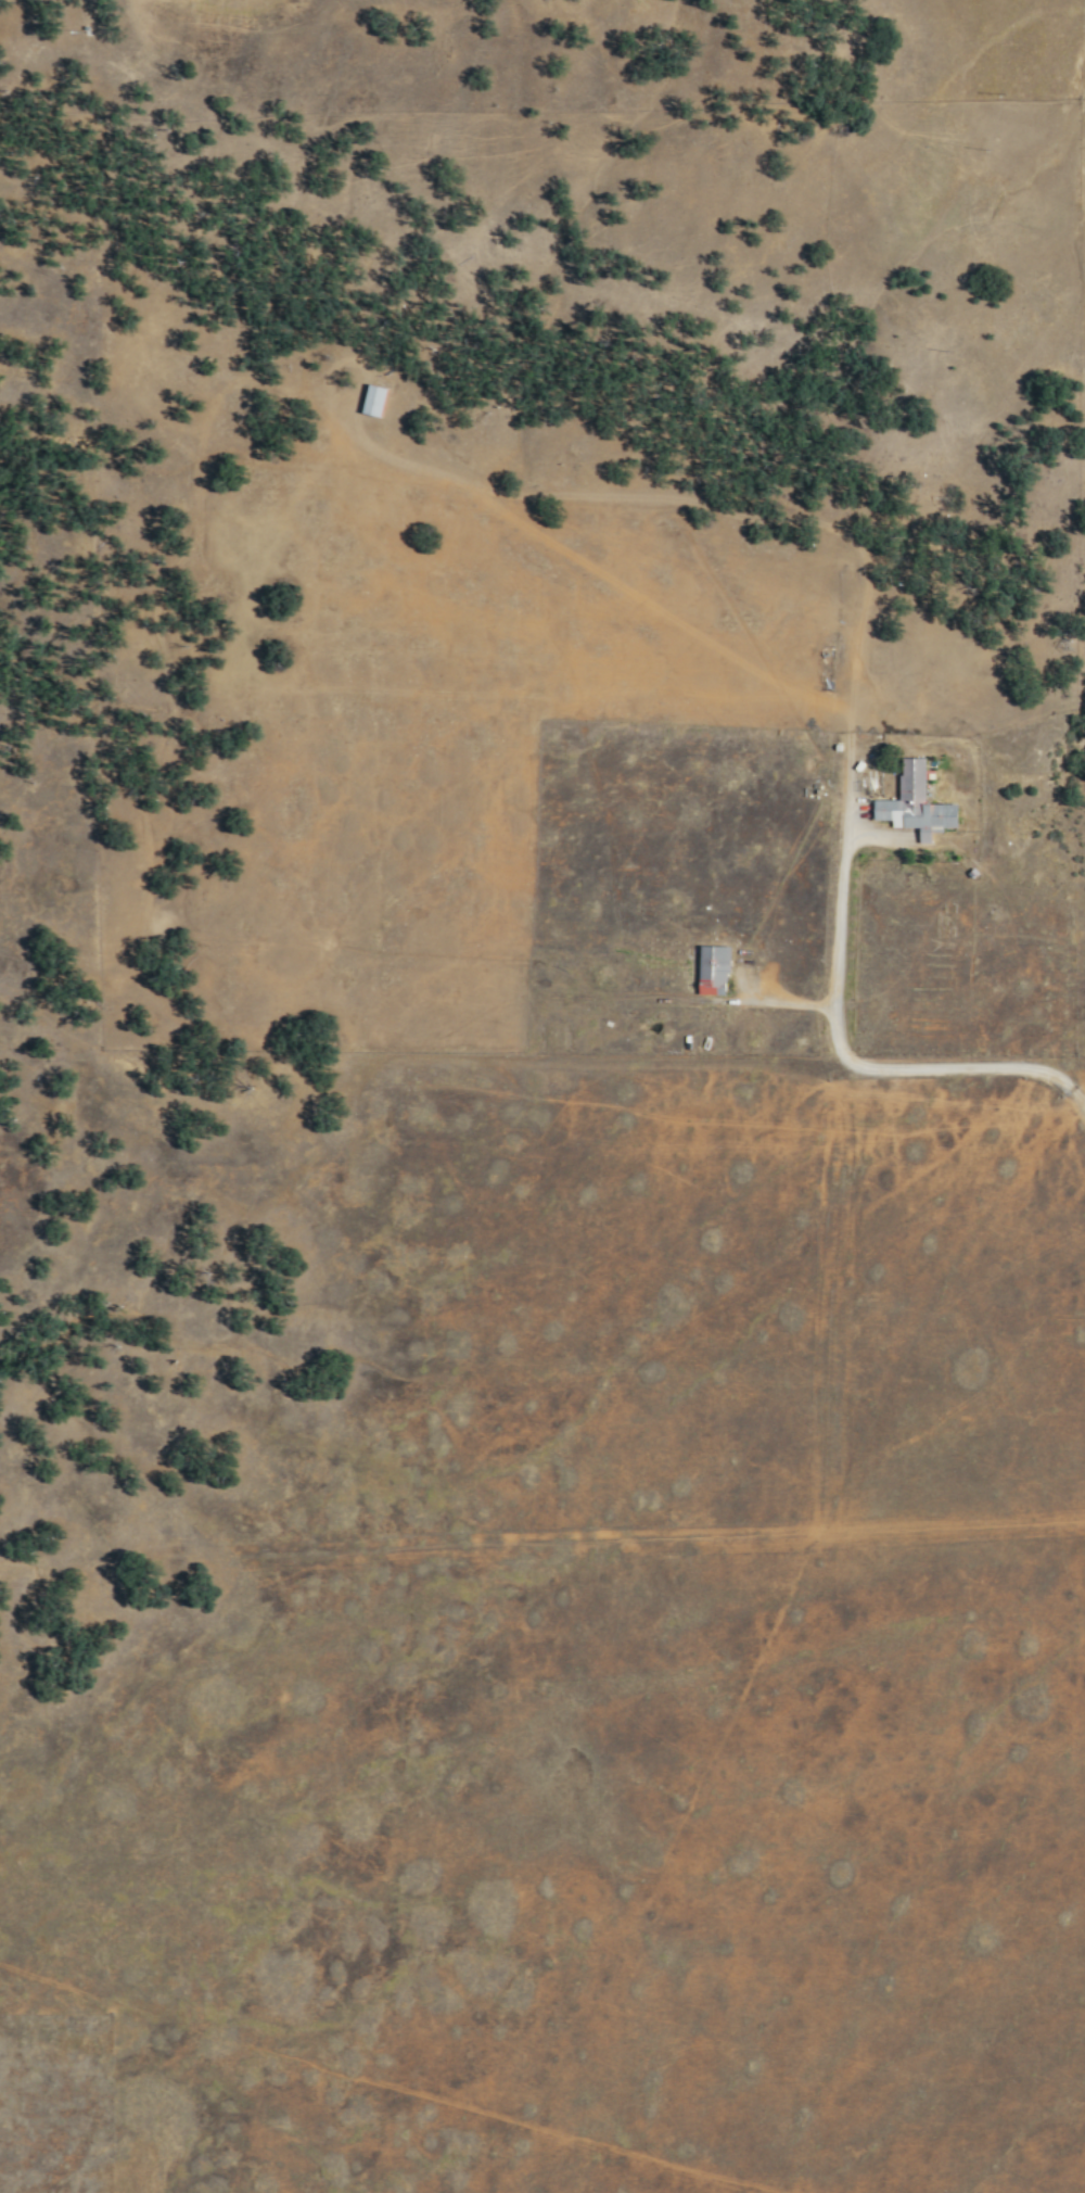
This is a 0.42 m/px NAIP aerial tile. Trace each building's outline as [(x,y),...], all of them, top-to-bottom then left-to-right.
[(384,418),(391,388),(372,384),(366,414),(384,418)] [(725,995),(726,945),(697,945),(696,994),(725,995)]
